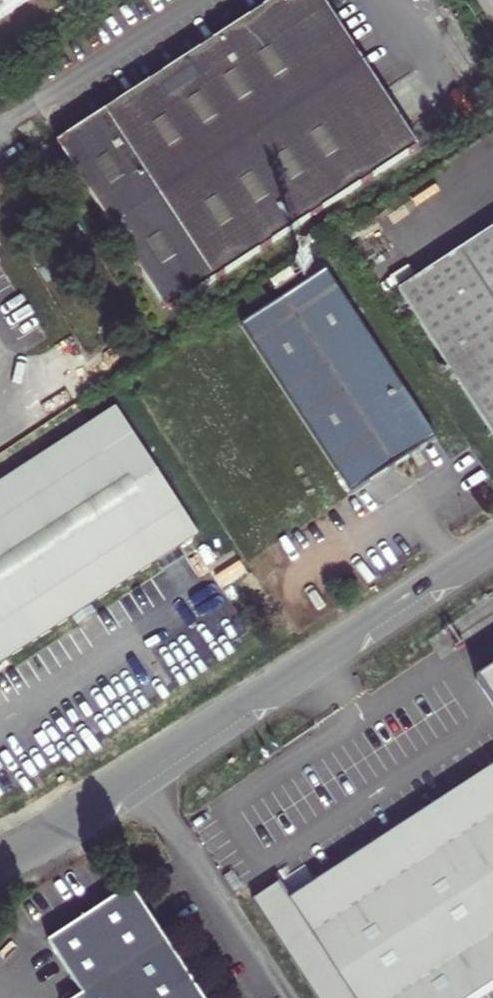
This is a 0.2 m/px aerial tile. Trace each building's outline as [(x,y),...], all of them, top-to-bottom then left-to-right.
[(34,0),(0,0),(0,21),(34,0)] [(153,320),(408,154),(307,0),(275,0),(44,148),(153,320)] [(487,445),(492,441),(492,230),(392,296),(487,445)] [(230,337),(339,505),(428,447),(319,279),(230,337)] [(193,541),(110,413),(0,485),(0,665),(193,541)] [(472,689),(492,721),(492,675),(472,689)] [(294,908),(284,891),(256,909),(315,997),(482,997),(492,990),(492,776),(294,908)] [(94,856),(82,864),(89,874),(101,867),(94,856)] [(122,894),(39,947),(71,997),(189,997),(122,894)]
